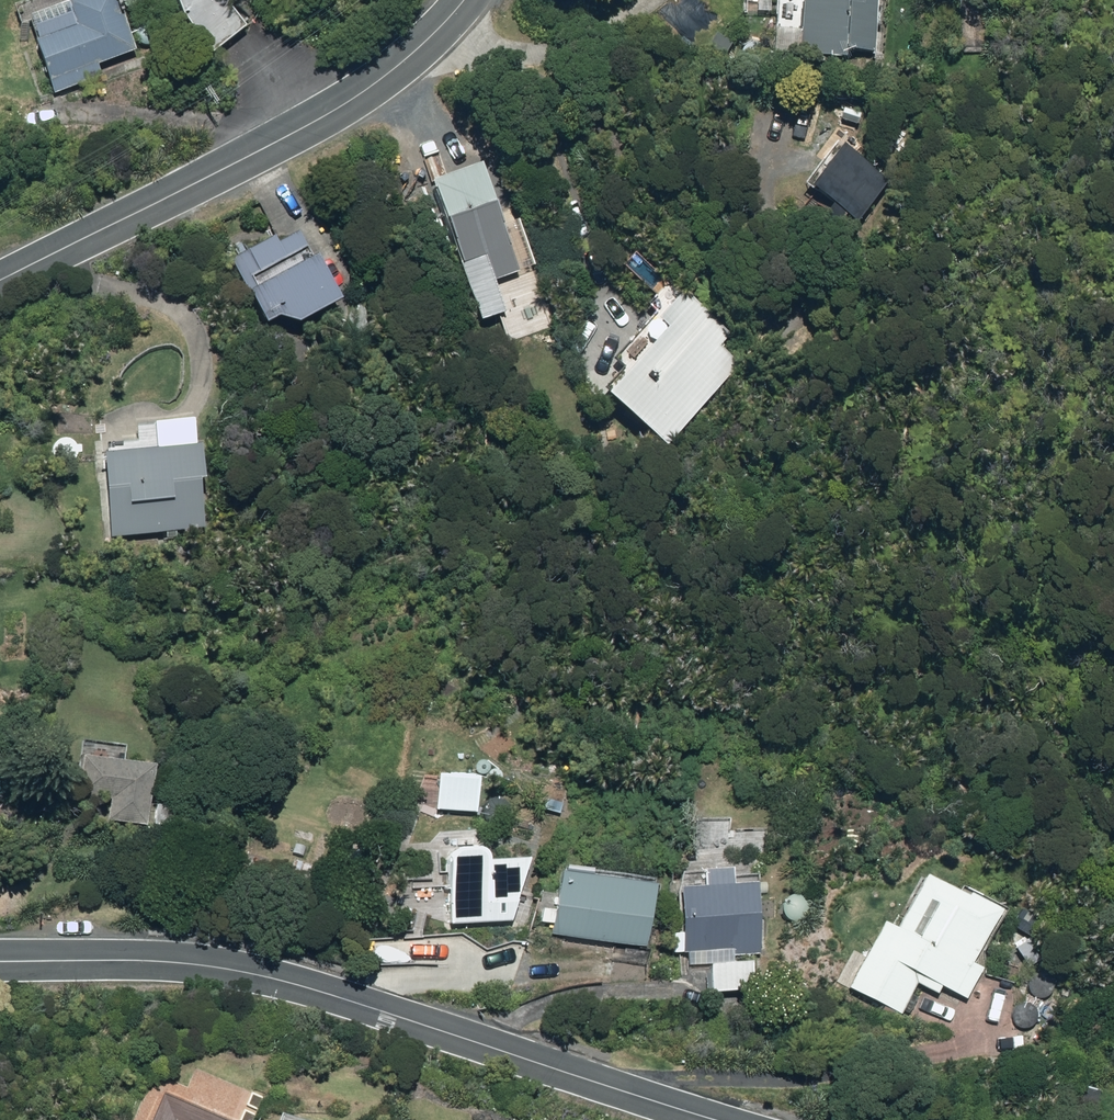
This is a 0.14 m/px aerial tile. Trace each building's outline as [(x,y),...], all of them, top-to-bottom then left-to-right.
[(104,75),(100,64),(138,49),(120,0),(80,0),(73,2),(81,25),(39,41),(58,92),(104,75)] [(189,14),(216,51),(247,28),(226,0),(184,0),(189,14)] [(798,51),(849,53),(849,46),(876,47),(878,0),(799,0),(798,51)] [(961,54),(988,54),(987,2),(961,2),(961,54)] [(712,45),(727,53),(734,39),(719,32),(712,45)] [(891,179),(843,142),(812,183),(861,219),(891,179)] [(433,183),(484,321),(510,311),(498,279),(522,271),(484,164),(433,183)] [(236,257),(270,323),(285,315),(307,321),(344,301),(305,230),(286,239),(282,233),(236,257)] [(675,443),(741,365),(721,348),(732,335),(684,294),(662,319),(672,327),(616,392),(675,443)] [(118,534),(210,526),(206,478),(210,477),(206,444),(111,453),(118,534)] [(151,824),(159,764),(84,755),(80,793),(115,798),(112,819),(151,824)] [(481,776),(441,773),(439,807),(478,810),(481,776)] [(179,805),(156,806),(156,831),(180,831),(179,805)] [(455,850),(455,924),(514,920),(532,856),(493,859),(489,850),(455,850)] [(563,936),(650,947),(657,882),(572,872),(563,936)] [(850,987),(900,1014),(922,976),(966,999),(983,969),(973,963),(1001,914),(930,876),(898,930),(886,923),(850,987)] [(686,888),(690,957),(763,953),(759,884),(686,888)] [(1033,967),(1045,959),(1033,938),(1020,946),(1033,967)] [(717,991),(758,989),(756,963),(716,966),(717,991)] [(164,1093),(153,1119),(229,1119),(164,1093)]
